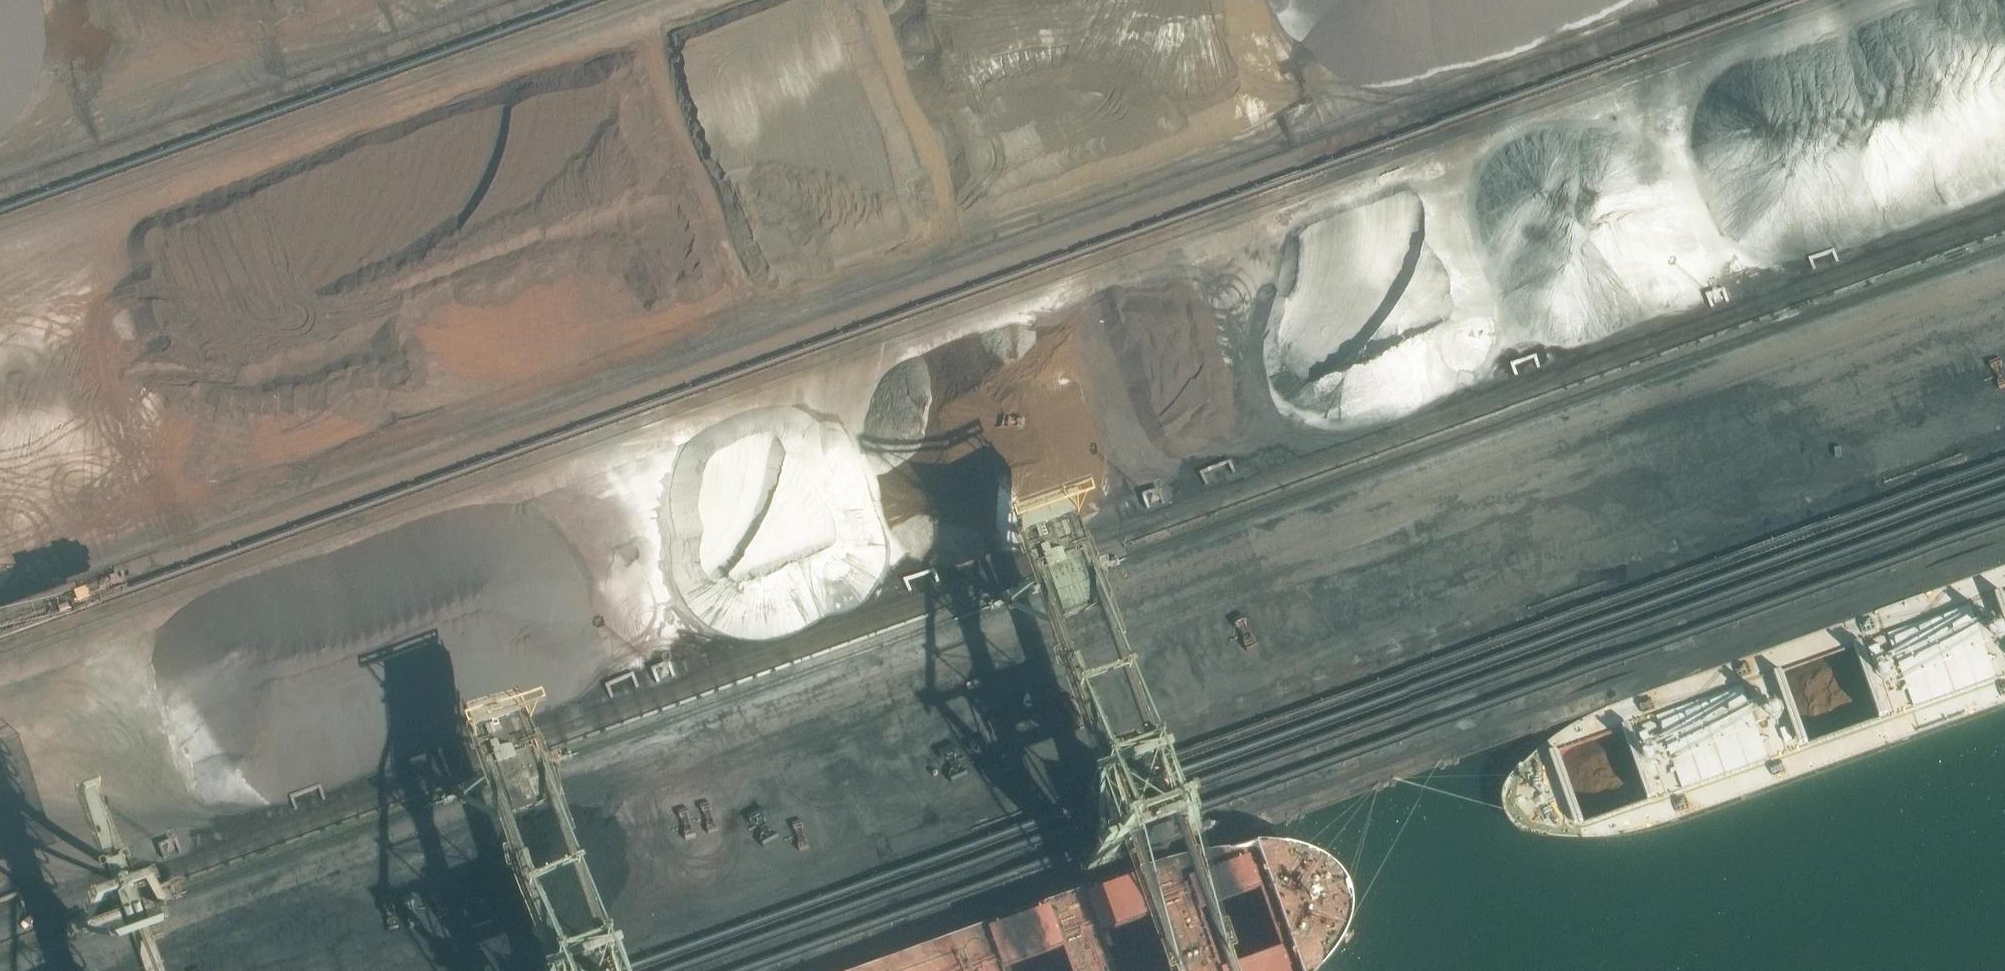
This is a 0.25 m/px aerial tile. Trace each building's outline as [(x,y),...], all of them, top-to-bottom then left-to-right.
[(1329,419),(1336,433),(1414,395),(1399,363),(1373,375),(1370,370),(1321,394),(1327,406),(1311,414),(1317,425),(1329,419)] [(413,734),(424,771),(458,761),(455,750),(461,748),(459,741),(477,736),(472,718),(413,734)] [(488,877),(493,909),(484,911),(488,932),(510,928),(532,924),(523,871),(488,877)]
